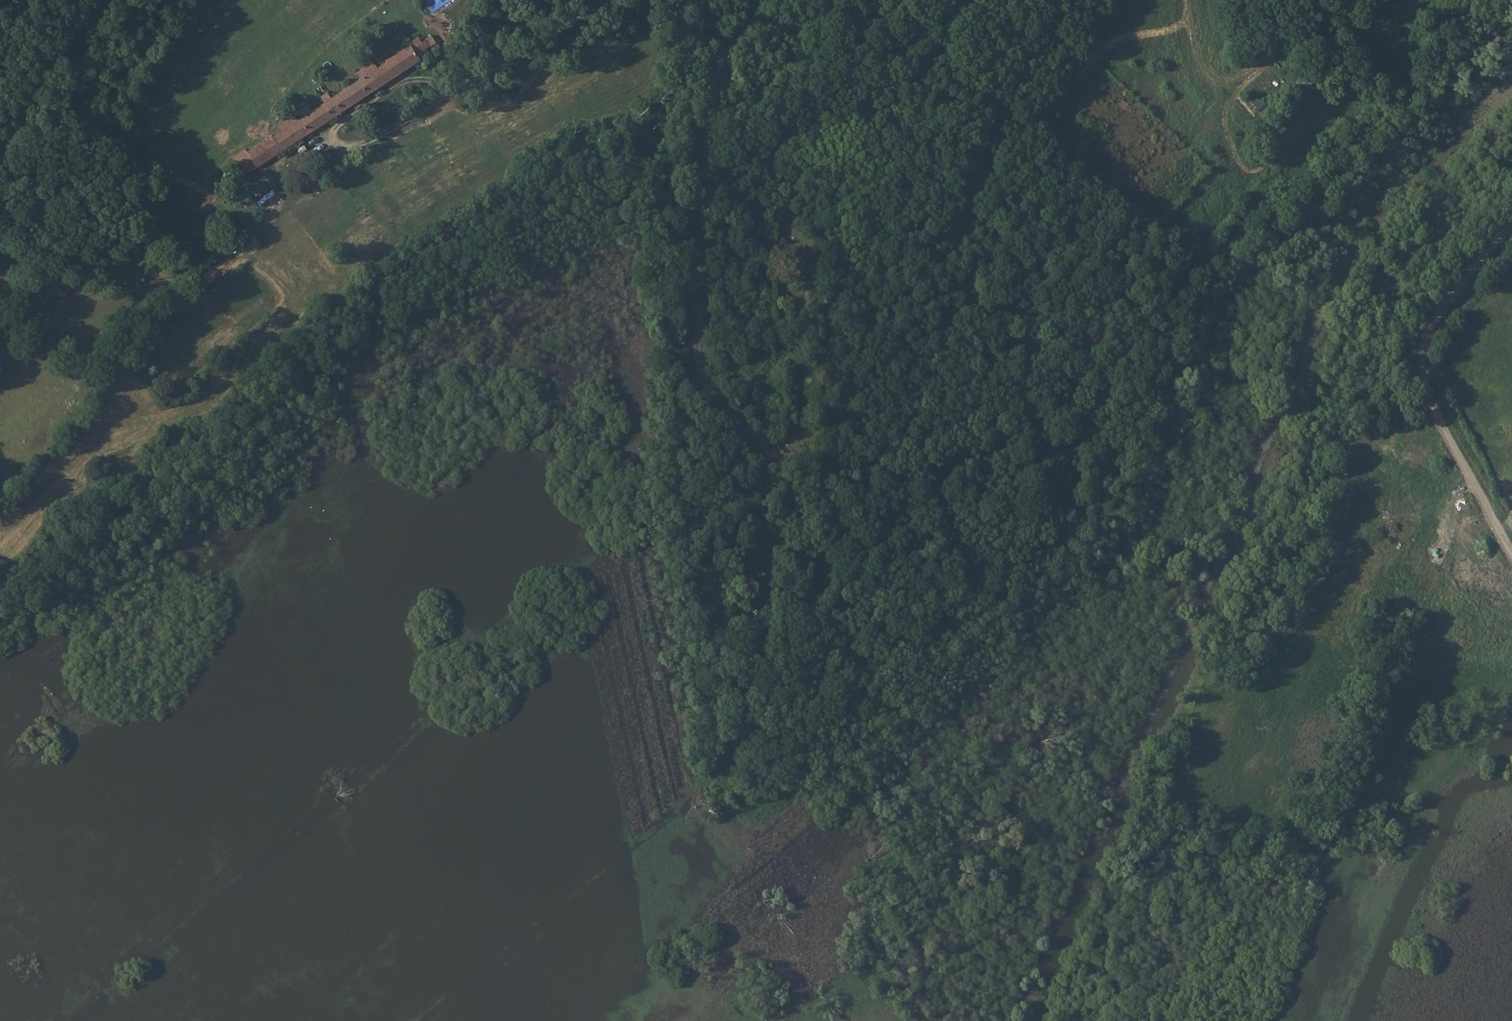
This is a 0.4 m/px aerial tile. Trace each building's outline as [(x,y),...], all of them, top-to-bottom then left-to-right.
[(233,156),(243,173),(430,52),(427,48),(437,41),(433,33),(423,39),(414,45),(412,43),(387,59),(388,61),(380,67),(375,59),(359,70),(363,77),(333,96),(330,92),(323,96),(326,101),(300,118),(295,111),(280,121),(285,128),(275,134),(274,133),(249,149),(250,153),(238,160),(236,155),(233,156)] [(412,43),(414,45),(423,39),(421,35),(411,41),(412,43)] [(238,160),(250,153),(249,149),(248,148),(236,155),(238,160)]
